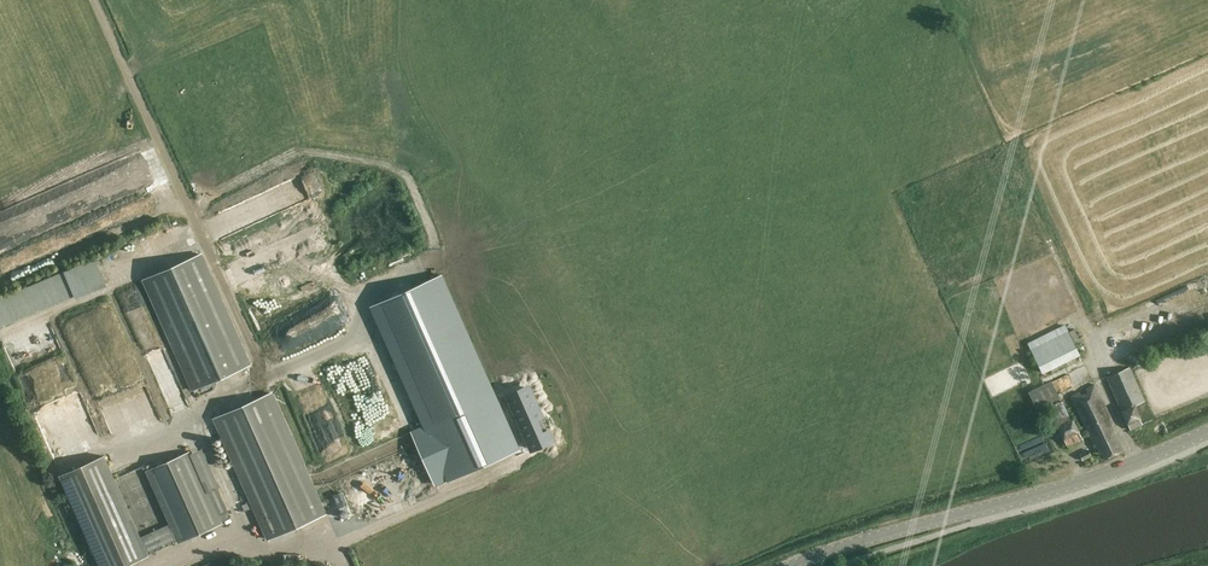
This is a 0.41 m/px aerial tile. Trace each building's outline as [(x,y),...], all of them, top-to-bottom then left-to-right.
[(193,390),(250,364),(201,254),(143,280),(193,390)] [(425,425),(411,431),(434,483),(449,477),(449,479),(516,447),(440,275),(372,306),(425,425)] [(0,297),(0,322),(42,303),(39,298),(46,295),(39,280),(0,297)] [(131,313),(147,306),(141,293),(125,300),(131,313)] [(1043,373),(1080,354),(1065,324),(1028,343),(1043,373)] [(1135,405),(1145,401),(1129,367),(1107,377),(1128,425),(1130,430),(1143,424),(1141,419),(1140,419),(1135,405)] [(1089,393),(1081,397),(1079,393),(1071,397),(1077,408),(1078,407),(1093,437),(1091,438),(1096,448),(1099,447),(1105,459),(1123,450),(1114,433),(1115,433),(1111,425),(1113,424),(1094,385),(1086,389),(1089,393)] [(528,386),(509,395),(533,448),(551,439),(547,429),(544,430),(539,418),(542,417),(528,386)] [(37,410),(53,406),(51,400),(56,399),(54,392),(34,397),(37,410)] [(269,539),(326,513),(273,393),(214,419),(269,539)] [(1063,401),(1049,407),(1057,425),(1056,426),(1063,440),(1064,440),(1068,447),(1083,440),(1074,420),(1074,419),(1073,418),(1072,418),(1071,419),(1063,401)] [(46,410),(54,446),(79,440),(71,404),(46,410)] [(220,487),(202,448),(191,453),(221,521),(231,517),(218,488),(220,487)] [(1088,449),(1079,454),(1083,461),(1092,456),(1088,449)] [(142,540),(105,455),(60,475),(100,565),(125,565),(149,555),(148,554),(178,541),(178,542),(222,523),(190,452),(147,471),(172,527),(142,540)] [(242,505),(244,510),(253,507),(247,493),(242,494),(246,503),(242,505)]
